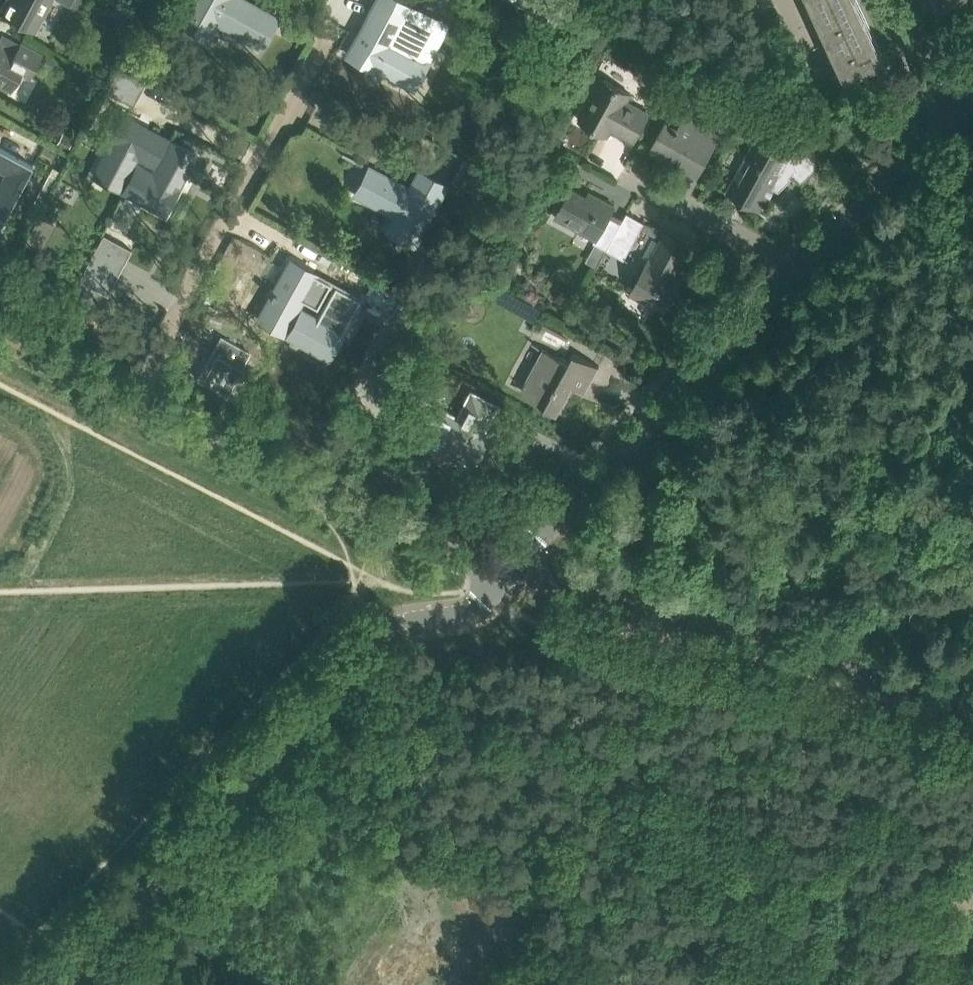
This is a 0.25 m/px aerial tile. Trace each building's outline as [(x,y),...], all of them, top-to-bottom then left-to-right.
[(0,11),(0,13),(10,18),(10,20),(12,21),(13,20),(34,31),(51,0),(5,0),(0,11)] [(180,20),(181,21),(182,19),(206,32),(205,34),(207,35),(215,20),(260,45),(274,19),(276,17),(246,0),(191,0),(180,20)] [(347,54),(372,67),(373,65),(412,85),(413,84),(412,84),(424,62),(425,60),(444,25),(406,4),(406,3),(400,0),(376,0),(368,15),(362,27),(347,54)] [(819,9),(839,0),(814,0),(819,9)] [(819,9),(831,36),(829,37),(834,49),(836,48),(848,74),(846,75),(847,76),(885,59),(859,0),(839,0),(819,9)] [(925,10),(937,4),(939,8),(956,0),(920,0),(925,10)] [(11,89),(21,72),(29,76),(41,54),(20,42),(13,55),(0,47),(0,83),(11,89)] [(106,91),(133,106),(146,82),(119,67),(106,91)] [(658,86),(665,90),(671,79),(660,72),(656,79),(658,86)] [(603,77),(579,120),(608,135),(614,124),(622,129),(620,133),(634,141),(650,113),(627,100),(631,93),(603,77)] [(650,149),(672,161),(678,165),(681,159),(685,161),(701,170),(720,134),(685,115),(679,128),(666,121),(650,149)] [(125,116),(94,174),(119,188),(137,154),(152,162),(165,138),(125,116)] [(72,139),(62,133),(56,143),(66,149),(72,139)] [(734,178),(727,191),(737,196),(737,201),(739,204),(742,206),(746,206),(749,203),(759,209),(772,186),(779,191),(792,177),(790,175),(793,172),(802,181),(819,164),(817,161),(804,148),(800,145),(790,156),(781,150),(781,149),(782,147),(782,145),(782,144),(781,142),(780,141),(779,139),(778,138),(777,138),(775,137),(773,137),(772,137),(770,137),(768,138),(767,139),(766,140),(765,142),(757,137),(745,158),(750,161),(739,181),(734,178)] [(137,166),(124,190),(164,212),(195,154),(170,140),(153,174),(137,166)] [(32,165),(0,147),(0,171),(3,173),(0,180),(0,225),(32,165)] [(451,180),(468,190),(482,197),(494,173),(464,157),(451,180)] [(369,168),(356,193),(395,215),(388,228),(390,229),(392,225),(414,236),(412,241),(413,242),(444,185),(419,171),(409,189),(402,185),(403,184),(370,167),(369,168)] [(593,242),(607,249),(621,222),(609,216),(615,205),(597,196),(595,200),(572,187),(556,216),(595,238),(593,242)] [(41,207),(47,196),(39,191),(33,202),(41,207)] [(627,212),(621,222),(607,249),(624,259),(645,222),(627,212)] [(689,246),(666,233),(651,261),(649,259),(631,291),(632,291),(665,309),(682,278),(675,273),(689,246)] [(107,294),(109,291),(105,289),(122,258),(97,245),(79,279),(107,294)] [(271,296),(258,318),(283,332),(301,298),(317,307),(330,282),(290,260),(286,269),(299,276),(291,291),(278,283),(274,290),(272,289),(269,295),(271,296)] [(477,292),(485,296),(493,281),(485,277),(477,292)] [(380,284),(372,297),(394,309),(390,316),(391,316),(403,296),(379,283),(378,284),(380,284)] [(301,310),(288,334),(328,356),(359,298),(335,285),(317,318),(301,310)] [(528,306),(524,314),(534,320),(538,311),(528,306)] [(198,375),(196,378),(227,395),(242,367),(241,367),(249,352),(220,336),(199,375),(198,375)] [(545,347),(528,378),(539,385),(532,399),(558,413),(573,385),(585,391),(599,366),(574,352),(569,361),(545,347)] [(481,432),(494,406),(473,395),(460,419),(422,400),(405,433),(438,450),(439,447),(472,464),(487,435),(481,432)] [(539,487),(534,494),(539,497),(544,491),(539,487)]
